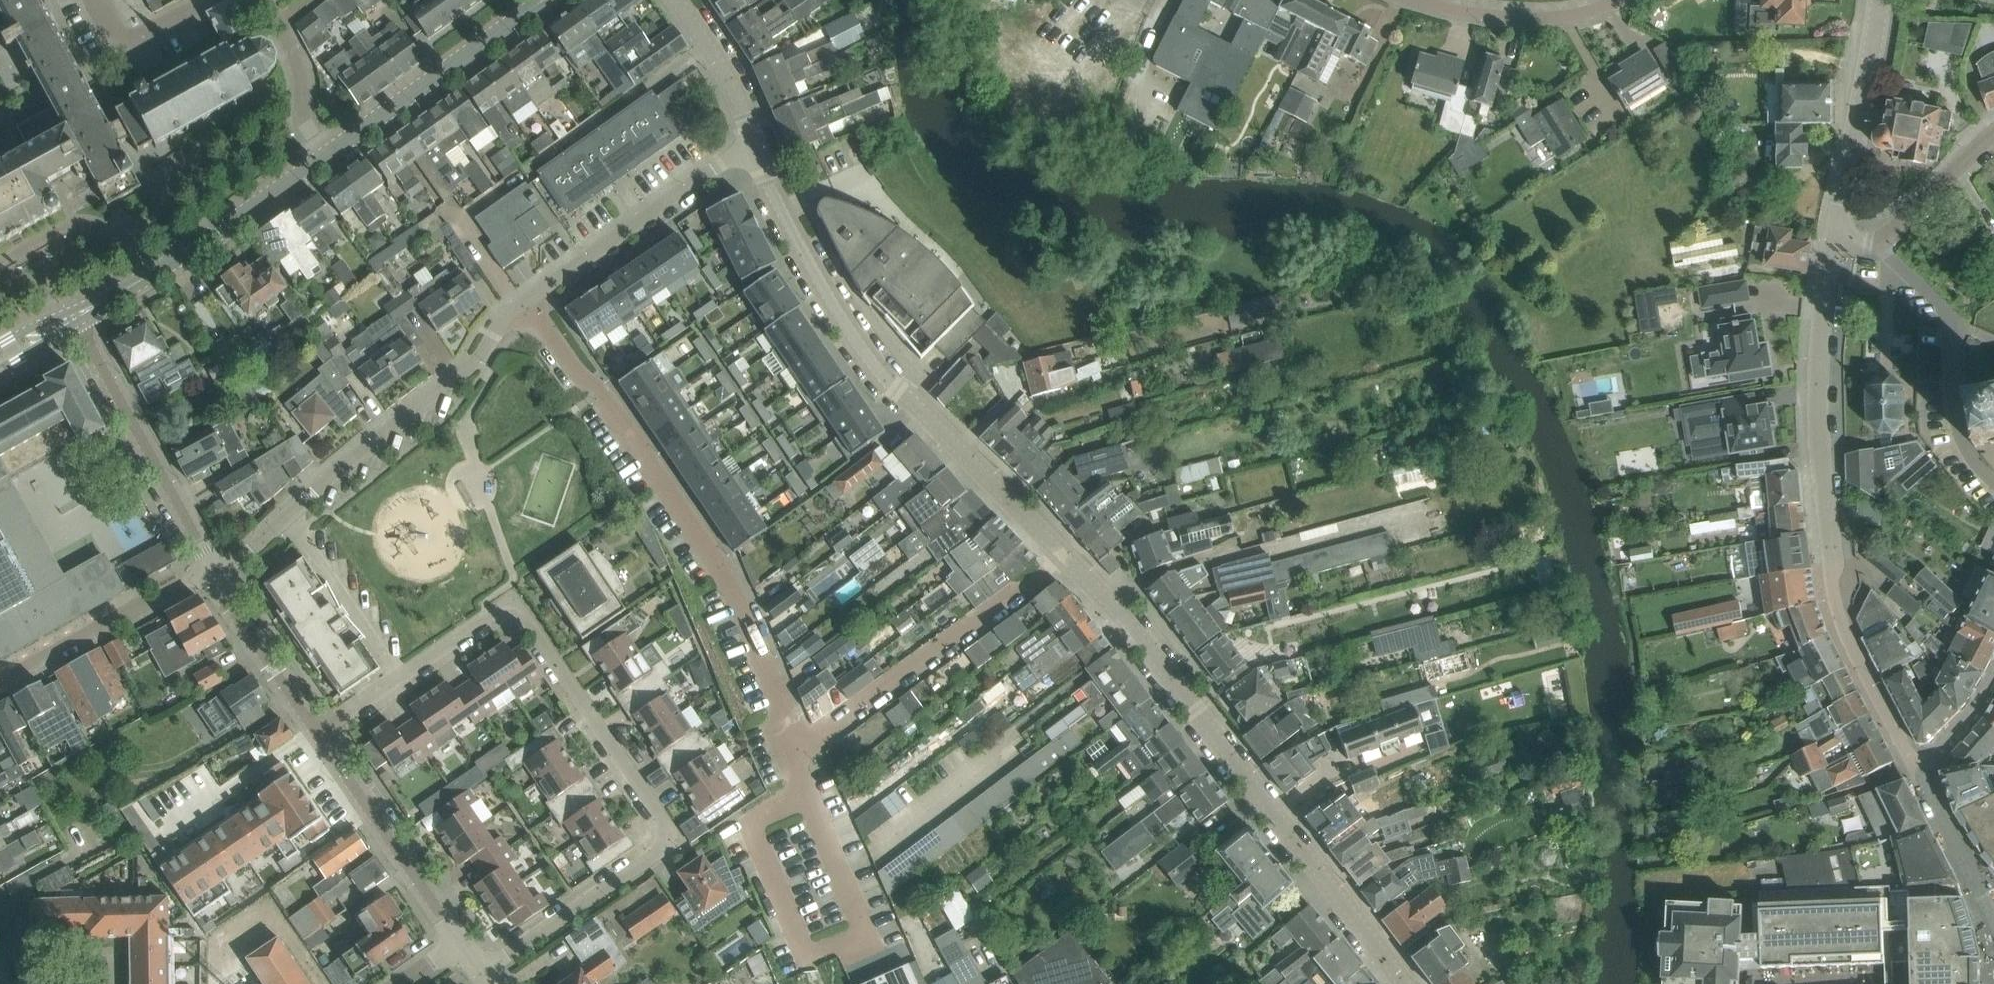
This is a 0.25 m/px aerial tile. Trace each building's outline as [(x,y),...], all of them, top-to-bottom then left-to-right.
[(38,0),(0,0),(0,27),(7,23),(12,33),(2,38),(7,46),(16,41),(30,65),(27,66),(29,70),(32,68),(53,107),(91,175),(107,205),(141,186),(118,144),(119,143),(109,127),(38,0)] [(164,7),(161,0),(146,0),(153,13),(164,7)] [(362,13),(380,0),(353,0),(362,13)] [(428,38),(447,25),(429,0),(419,0),(407,8),(411,13),(404,18),(416,34),(422,30),(428,38)] [(447,25),(464,12),(455,0),(429,0),(447,25)] [(464,12),(481,0),(455,0),(464,12)] [(577,5),(605,44),(616,37),(616,38),(628,29),(620,17),(616,20),(602,0),(584,0),(577,5)] [(616,20),(620,17),(639,3),(651,19),(661,12),(652,0),(602,0),(616,20)] [(711,3),(724,23),(758,0),(716,0),(711,3)] [(776,7),(772,0),(765,0),(726,26),(738,44),(782,15),(776,7)] [(768,52),(776,47),(771,40),(797,22),(795,19),(816,4),(814,0),(804,0),(782,15),(738,44),(751,64),(768,52)] [(1115,36),(1123,11),(1089,0),(1088,0),(1080,24),(1115,36)] [(1229,0),(1182,0),(1153,57),(1153,59),(1153,60),(1153,61),(1153,62),(1154,63),(1154,64),(1155,65),(1157,66),(1189,83),(1175,111),(1215,132),(1221,120),(1218,118),(1227,102),(1230,104),(1251,63),(1250,63),(1266,31),(1277,8),(1281,0),(1239,0),(1232,14),(1243,20),(1229,46),(1195,28),(1209,2),(1224,10),(1229,0)] [(1329,10),(1309,0),(1281,0),(1277,8),(1266,31),(1284,40),(1273,60),(1297,72),(1329,10)] [(1783,33),(1783,24),(1801,25),(1802,0),(1756,0),(1756,2),(1761,2),(1761,6),(1753,6),(1752,31),(1783,33)] [(250,39),(234,10),(229,1),(207,13),(224,44),(223,45),(224,48),(210,56),(208,52),(190,62),(192,66),(147,90),(143,83),(134,88),(138,95),(129,100),(130,102),(115,111),(121,120),(109,127),(119,143),(130,137),(138,151),(153,143),(154,146),(217,111),(219,115),(222,113),(221,113),(237,104),(235,101),(252,91),(249,86),(268,75),(268,74),(275,66),(276,55),(271,45),(261,40),(250,42),(249,40),(250,39)] [(326,1),(313,11),(326,27),(338,17),(326,1)] [(577,5),(548,27),(559,43),(567,53),(585,40),(599,60),(595,62),(608,80),(623,69),(605,44),(577,5)] [(1342,55),(1365,67),(1377,42),(1368,37),(1371,31),(1329,10),(1297,72),(1317,82),(1318,80),(1326,85),(1338,60),(1339,61),(1342,55)] [(296,25),(308,41),(326,27),(313,11),(296,25)] [(853,14),(824,28),(825,29),(836,52),(865,38),(853,14)] [(1968,45),(1976,21),(1959,21),(1954,42),(1968,45)] [(424,60),(403,31),(400,33),(393,22),(387,27),(388,28),(380,34),(408,72),(424,60)] [(616,37),(605,44),(623,69),(634,83),(635,85),(671,59),(685,49),(687,47),(673,27),(647,46),(632,26),(628,29),(616,38),(616,37)] [(408,72),(380,34),(372,39),(365,30),(356,36),(357,38),(391,84),(408,72)] [(560,57),(553,47),(541,31),(521,45),(555,91),(567,83),(560,73),(553,62),(560,57)] [(375,95),(391,84),(357,38),(356,36),(350,44),(354,49),(346,55),(375,95)] [(543,100),(555,91),(521,45),(502,59),(535,104),(543,100)] [(806,81),(842,65),(851,61),(847,50),(810,66),(762,88),(771,108),(808,92),(803,80),(805,79),(806,81)] [(1629,68),(1609,80),(1620,97),(1629,112),(1667,89),(1654,68),(1644,51),(1626,62),(1629,68)] [(762,88),(810,66),(804,52),(782,62),(780,55),(753,67),(762,88)] [(1990,56),(1977,64),(1982,79),(1987,77),(1989,81),(1980,84),(1990,110),(1993,108),(1993,53),(1990,56)] [(1411,83),(1410,88),(1448,99),(1453,100),(1445,131),(1459,135),(1460,135),(1472,88),(1457,84),(1463,62),(1447,57),(1445,62),(1420,54),(1416,66),(1415,65),(1414,69),(1415,70),(1411,83)] [(1472,88),(1460,135),(1472,138),(1479,115),(1487,118),(1495,93),(1499,80),(1504,61),(1483,54),(1473,89),(1472,88)] [(359,107),(375,95),(346,55),(333,64),(341,76),(338,78),(359,107)] [(533,106),(535,104),(502,59),(483,73),(501,99),(512,114),(530,101),(533,106)] [(1674,59),(1662,67),(1670,81),(1682,73),(1674,59)] [(493,105),(501,99),(483,73),(463,87),(475,103),(490,124),(497,135),(504,145),(512,140),(503,128),(508,125),(493,105)] [(1800,124),(1829,124),(1829,84),(1777,84),(1778,123),(1775,123),(1775,169),(1801,168),(1801,156),(1805,156),(1804,135),(1800,135),(1800,124)] [(1288,87),(1255,151),(1262,154),(1274,130),(1287,137),(1284,141),(1298,148),(1300,143),(1303,145),(1312,126),(1292,116),(1303,95),(1288,87)] [(487,126),(472,105),(460,89),(441,102),(468,140),(478,133),(487,126)] [(1910,104),(1912,97),(1892,93),(1885,129),(1881,130),(1879,133),(1878,134),(1877,136),(1877,138),(1876,139),(1877,141),(1877,143),(1878,145),(1879,147),(1880,148),(1881,149),(1910,154),(1909,161),(1927,164),(1928,160),(1938,162),(1944,130),(1950,131),(1953,113),(1910,104)] [(540,172),(557,196),(568,212),(594,194),(593,194),(601,188),(606,194),(613,189),(609,183),(625,171),(626,172),(679,134),(651,94),(540,172)] [(791,104),(772,112),(782,132),(841,107),(837,98),(817,106),(812,95),(791,104)] [(1557,157),(1568,150),(1585,139),(1561,101),(1541,114),(1536,106),(1514,120),(1531,147),(1545,138),(1557,157)] [(458,148),(468,140),(441,102),(424,115),(442,140),(441,141),(446,148),(442,151),(456,170),(459,168),(456,165),(465,158),(458,148)] [(91,175),(53,107),(17,126),(29,147),(0,163),(0,243),(6,239),(6,240),(22,232),(21,231),(61,209),(47,182),(73,168),(78,176),(85,178),(91,175)] [(841,107),(782,132),(791,153),(809,145),(817,141),(818,141),(820,145),(819,146),(819,147),(821,147),(821,145),(831,141),(834,139),(831,133),(853,124),(849,116),(845,117),(841,107)] [(453,172),(456,170),(442,151),(446,148),(441,141),(442,140),(424,115),(406,127),(441,175),(451,169),(453,172)] [(1191,157),(1204,129),(1175,115),(1162,143),(1191,157)] [(550,126),(559,138),(567,132),(558,120),(550,126)] [(455,195),(441,175),(406,127),(388,140),(407,166),(415,160),(445,202),(455,195)] [(539,154),(555,142),(546,131),(531,143),(539,154)] [(427,194),(407,166),(388,140),(369,154),(387,180),(396,173),(405,186),(404,187),(411,197),(415,195),(418,200),(427,194)] [(503,180),(521,167),(512,155),(494,168),(503,180)] [(351,166),(343,172),(368,207),(370,206),(378,219),(386,213),(372,193),(384,185),(383,183),(375,173),(364,157),(351,166)] [(474,161),(463,169),(481,195),(492,187),(474,161)] [(343,172),(321,188),(333,204),(341,215),(353,206),(372,233),(381,226),(383,225),(378,219),(370,206),(368,207),(343,172)] [(486,245),(503,269),(536,245),(533,240),(550,228),(532,202),(537,199),(525,183),(474,219),(490,242),(486,245)] [(316,192),(289,211),(310,238),(311,240),(322,255),(329,250),(326,246),(338,237),(329,224),(335,219),(327,208),(316,192)] [(707,212),(715,229),(750,212),(749,210),(749,211),(740,195),(741,194),(741,193),(705,211),(706,213),(707,212)] [(839,203),(830,200),(827,200),(825,200),(822,201),(821,202),(819,203),(818,205),(818,206),(817,208),(817,210),(817,212),(818,213),(818,214),(821,218),(823,219),(825,220),(827,220),(841,234),(834,242),(832,239),(830,240),(842,262),(855,284),(927,251),(922,247),(921,249),(922,249),(921,250),(914,244),(915,244),(916,242),(913,240),(890,225),(882,220),(865,212),(839,203)] [(289,211),(271,225),(310,278),(315,275),(321,271),(317,265),(303,246),(311,240),(310,238),(289,211)] [(723,245),(758,228),(750,212),(715,229),(723,245)] [(435,213),(416,227),(424,238),(438,227),(443,224),(435,213)] [(443,224),(438,227),(452,247),(450,248),(464,267),(473,261),(445,222),(443,224)] [(271,225),(252,238),(252,239),(263,254),(273,267),(278,264),(299,292),(313,283),(310,278),(271,225)] [(1793,232),(1772,228),(1756,226),(1751,262),(1767,265),(1786,266),(1807,273),(1812,236),(1793,232)] [(402,253),(424,238),(416,227),(394,241),(396,244),(401,251),(402,253)] [(698,238),(691,228),(684,233),(691,243),(698,238)] [(732,262),(766,246),(758,229),(759,229),(758,228),(723,245),(732,262)] [(677,233),(676,234),(661,245),(682,276),(698,266),(698,267),(699,266),(677,233)] [(1738,257),(1736,241),(1723,243),(1722,233),(1670,239),(1673,265),(1738,257)] [(698,253),(704,248),(698,238),(691,243),(698,253)] [(396,244),(369,261),(374,269),(401,251),(396,244)] [(682,276),(661,245),(645,256),(666,287),(682,276)] [(740,280),(741,281),(776,263),(776,262),(775,262),(766,246),(732,262),(741,280),(740,280)] [(954,281),(955,280),(954,279),(935,258),(927,251),(855,284),(863,296),(864,295),(876,283),(882,289),(872,298),(904,330),(914,320),(920,327),(910,336),(925,351),(919,357),(921,359),(935,345),(950,360),(973,337),(990,354),(983,361),(987,366),(1021,358),(1021,357),(972,308),(974,306),(967,296),(960,286),(959,287),(959,288),(958,288),(952,282),(953,281),(954,281)] [(666,287),(645,256),(629,267),(654,303),(655,302),(651,297),(666,287)] [(272,271),(262,259),(249,268),(247,267),(242,271),(239,267),(223,279),(226,284),(216,291),(229,309),(239,301),(249,315),(265,304),(269,309),(279,302),(275,296),(280,292),(287,301),(281,306),(293,322),(283,328),(293,342),(313,328),(309,323),(310,322),(273,270),(272,271)] [(715,275),(708,265),(702,269),(709,280),(715,275)] [(482,300),(470,283),(459,267),(449,275),(446,271),(433,280),(459,316),(482,300)] [(654,303),(629,267),(613,277),(639,315),(640,315),(639,313),(654,303)] [(359,280),(352,269),(337,279),(345,289),(359,280)] [(744,293),(755,309),(786,288),(775,271),(776,271),(775,270),(743,292),(743,293),(744,293)] [(715,290),(722,285),(715,275),(709,280),(715,290)] [(639,315),(613,277),(598,288),(597,287),(597,288),(623,326),(639,315)] [(436,331),(459,316),(433,280),(421,289),(423,292),(414,299),(407,289),(394,298),(405,315),(418,306),(436,331)] [(1735,283),(1700,289),(1703,308),(1738,302),(1735,283)] [(348,308),(334,288),(322,296),(336,317),(348,308)] [(623,326),(597,288),(581,298),(606,335),(621,325),(622,327),(623,326)] [(755,309),(768,328),(764,330),(764,331),(800,306),(799,306),(786,288),(755,309)] [(1274,297),(1226,308),(1230,326),(1279,315),(1274,297)] [(395,322),(405,315),(394,298),(384,305),(395,322)] [(565,309),(564,310),(587,342),(588,342),(587,341),(602,331),(605,336),(606,335),(581,298),(580,299),(581,300),(566,310),(565,309)] [(718,307),(713,300),(703,307),(707,314),(718,307)] [(772,352),(808,327),(797,309),(801,307),(800,306),(764,331),(765,331),(776,347),(772,351),(772,352)] [(693,314),(697,321),(707,314),(703,307),(693,314)] [(1753,322),(1751,314),(1722,319),(1723,327),(1721,328),(1725,351),(1704,355),(1708,376),(1728,372),(1730,382),(1764,376),(1762,367),(1771,365),(1768,344),(1759,346),(1755,322),(1753,322)] [(344,351),(319,316),(310,322),(309,323),(313,328),(335,358),(344,351)] [(177,365),(174,359),(185,353),(180,343),(168,350),(162,338),(156,341),(145,321),(112,340),(131,373),(135,371),(141,381),(157,373),(158,375),(177,365)] [(686,329),(681,322),(671,329),(676,335),(686,329)] [(388,333),(374,343),(399,378),(399,377),(423,361),(411,345),(398,326),(388,333)] [(717,337),(710,327),(703,332),(710,342),(717,337)] [(784,369),(821,345),(808,327),(772,352),(784,369)] [(671,329),(661,335),(666,342),(676,335),(671,329)] [(700,337),(693,342),(700,352),(706,347),(700,337)] [(717,352),(724,347),(717,337),(710,342),(717,352)] [(1279,339),(1229,352),(1234,371),(1284,358),(1279,339)] [(358,350),(348,357),(363,378),(375,395),(399,378),(374,343),(361,353),(358,350)] [(654,350),(650,343),(639,350),(644,357),(654,350)] [(796,387),(833,363),(821,345),(784,369),(785,370),(790,367),(801,383),(796,387)] [(930,392),(944,405),(975,373),(983,384),(992,379),(985,367),(986,366),(974,346),(965,354),(965,353),(930,392)] [(700,352),(706,362),(713,357),(706,347),(700,352)] [(639,350),(629,357),(634,364),(644,357),(639,350)] [(1028,380),(1073,369),(1069,351),(1023,362),(1028,380)] [(619,383),(631,399),(667,374),(662,377),(651,361),(652,361),(651,360),(618,382),(619,383)] [(628,368),(624,361),(614,368),(618,375),(628,368)] [(1069,385),(1101,371),(1098,362),(1078,370),(1079,374),(1075,376),(1073,369),(1028,380),(1032,396),(1064,388),(1069,385)] [(741,373),(734,363),(727,368),(734,378),(741,373)] [(796,387),(808,405),(847,379),(847,378),(845,380),(833,363),(796,387)] [(0,410),(0,462),(9,479),(36,464),(58,452),(79,440),(80,442),(105,428),(70,365),(46,378),(45,378),(48,383),(0,410)] [(723,371),(716,376),(723,386),(729,381),(723,371)] [(741,388),(748,383),(741,373),(734,378),(741,388)] [(356,415),(344,400),(322,374),(285,405),(311,437),(333,420),(340,428),(356,415)] [(642,416),(678,391),(667,374),(631,399),(642,416)] [(1882,448),(1847,455),(1848,481),(1891,507),(1907,490),(1896,476),(1927,452),(1918,440),(1893,445),(1892,433),(1893,433),(1894,434),(1896,433),(1896,432),(1904,423),(1905,423),(1906,421),(1905,421),(1905,406),(1904,385),(1892,375),(1880,376),(1869,386),(1868,389),(1868,407),(1869,422),(1870,425),(1870,424),(1879,432),(1879,433),(1881,434),(1881,433),(1882,448)] [(821,423),(859,397),(847,380),(848,379),(847,379),(808,405),(821,423)] [(723,386),(729,396),(736,391),(729,381),(723,386)] [(678,391),(642,416),(654,433),(692,407),(691,406),(690,407),(678,391)] [(1976,398),(1976,395),(1966,397),(1968,406),(1971,406),(1976,437),(1974,437),(1976,446),(1985,445),(1985,442),(1993,440),(1993,394),(1976,398)] [(1748,396),(1683,407),(1683,408),(1686,422),(1703,419),(1706,435),(1712,434),(1716,455),(1774,446),(1771,425),(1777,424),(1774,405),(1759,408),(1759,407),(1748,409),(1746,398),(1748,398),(1748,396)] [(835,440),(871,415),(859,397),(821,423),(821,424),(828,419),(839,436),(834,439),(835,440)] [(765,409),(759,399),(752,403),(759,413),(765,409)] [(746,405),(739,409),(746,420),(752,415),(746,405)] [(1010,424),(1022,412),(1017,407),(1014,409),(1011,406),(980,437),(994,451),(1015,429),(1016,429),(1010,424)] [(665,450),(703,424),(692,407),(654,433),(665,450)] [(772,419),(765,409),(759,413),(765,423),(772,419)] [(746,420),(752,430),(759,425),(752,415),(746,420)] [(835,440),(847,458),(884,433),(884,432),(883,432),(871,415),(835,440)] [(1007,463),(1046,424),(1038,416),(1021,434),(1016,429),(1015,429),(994,451),(1007,463)] [(208,468),(226,458),(232,469),(249,459),(227,419),(172,449),(179,462),(188,478),(192,476),(196,483),(211,475),(208,468)] [(665,450),(677,466),(713,441),(702,426),(704,424),(703,424),(665,450)] [(1017,472),(1038,451),(1037,450),(1054,431),(1046,424),(1007,463),(1017,472)] [(1077,425),(1060,432),(1065,443),(1082,435),(1077,425)] [(297,434),(285,442),(301,471),(313,461),(303,444),(297,434)] [(790,444),(783,434),(776,439),(783,449),(790,444)] [(901,483),(934,456),(916,437),(884,463),(898,479),(901,483)] [(775,449),(769,439),(762,443),(769,453),(775,449)] [(677,466),(688,483),(720,462),(709,446),(714,442),(713,441),(677,466)] [(285,442),(215,486),(227,505),(250,491),(260,506),(273,497),(289,482),(279,466),(283,464),(292,479),(301,471),(285,442)] [(797,454),(790,444),(783,449),(790,459),(797,454)] [(883,461),(889,456),(880,446),(865,459),(835,481),(844,493),(884,462),(883,461)] [(1124,472),(1116,447),(1073,459),(1078,476),(1070,479),(1060,469),(1037,490),(1059,516),(1086,495),(1077,485),(1080,481),(1081,484),(1124,472)] [(782,459),(775,449),(769,453),(775,463),(782,459)] [(1037,490),(1060,469),(1042,452),(1040,453),(1038,451),(1017,472),(1036,491),(1037,490)] [(940,460),(937,460),(934,456),(901,483),(898,479),(886,488),(896,500),(914,484),(918,490),(945,469),(945,466),(940,460)] [(1178,484),(1222,472),(1217,456),(1174,467),(1178,484)] [(1739,464),(1722,467),(1723,470),(1725,482),(1740,479),(1762,478),(1764,491),(1755,491),(1751,496),(1752,507),(1756,506),(1757,510),(1803,504),(1800,471),(1791,472),(1791,471),(1789,460),(1789,456),(1739,461),(1739,464)] [(123,590),(104,555),(64,577),(9,479),(0,462),(0,547),(2,550),(0,551),(0,658),(123,590)] [(688,483),(700,500),(738,474),(737,473),(731,478),(720,462),(688,483)] [(1394,472),(1396,493),(1435,489),(1433,468),(1394,472)] [(922,526),(965,493),(945,469),(918,490),(920,492),(895,512),(912,533),(922,526)] [(798,482),(792,472),(785,477),(792,487),(798,482)] [(700,500),(711,517),(749,491),(738,474),(700,500)] [(818,485),(811,475),(804,479),(811,490),(818,485)] [(805,492),(798,482),(792,487),(799,497),(805,492)] [(1075,534),(1101,512),(1095,505),(1112,491),(1104,482),(1061,519),(1075,534)] [(974,516),(985,507),(969,490),(965,493),(922,526),(912,533),(902,540),(913,555),(950,528),(955,524),(960,518),(969,511),(974,516)] [(1136,490),(1127,494),(1134,500),(1141,498),(1136,490)] [(711,517),(723,534),(761,508),(749,491),(711,517)] [(1087,548),(1113,525),(1107,518),(1128,500),(1122,493),(1101,512),(1075,534),(1087,548)] [(1167,495),(1137,504),(1146,513),(1170,506),(1167,495)] [(1803,504),(1757,510),(1758,517),(1761,540),(1769,538),(1770,540),(1782,539),(1781,535),(1807,531),(1803,504)] [(1752,507),(1739,509),(1740,520),(1758,517),(1757,510),(1756,506),(1752,507)] [(974,537),(997,520),(985,507),(974,516),(969,511),(960,518),(955,524),(950,528),(913,555),(914,556),(926,547),(937,562),(946,556),(950,554),(974,537)] [(1109,552),(1124,539),(1125,539),(1119,532),(1141,514),(1135,507),(1113,525),(1087,548),(1110,575),(1120,566),(1109,552)] [(765,529),(754,513),(761,508),(723,534),(734,550),(733,551),(734,552),(767,530),(766,528),(765,529)] [(661,569),(668,564),(644,514),(631,523),(661,569)] [(1009,532),(997,520),(974,537),(950,554),(946,556),(957,569),(961,574),(990,554),(991,555),(999,547),(997,545),(1009,532)] [(1714,538),(1737,534),(1735,520),(1712,524),(1714,538)] [(1149,536),(1130,543),(1141,573),(1160,566),(1173,561),(1172,556),(1183,552),(1184,557),(1213,548),(1206,521),(1162,532),(1162,531),(1149,536)] [(846,530),(829,542),(836,551),(853,540),(846,530)] [(1761,540),(1746,542),(1751,578),(1762,576),(1812,568),(1807,531),(1781,535),(1782,539),(1770,540),(1769,538),(1761,540)] [(997,570),(1023,546),(1009,532),(997,545),(999,547),(991,555),(990,554),(961,574),(957,569),(949,575),(952,577),(951,578),(946,581),(959,595),(977,581),(978,583),(997,570)] [(1268,553),(1212,569),(1218,591),(1227,589),(1262,582),(1263,588),(1264,587),(1395,552),(1390,532),(1271,564),(1268,553)] [(875,541),(844,565),(853,577),(884,554),(875,541)] [(582,639),(598,628),(625,609),(617,598),(625,592),(621,582),(614,568),(604,556),(595,549),(587,554),(580,542),(536,572),(546,586),(551,583),(558,593),(549,599),(561,617),(570,611),(577,621),(572,624),(582,639)] [(1652,543),(1630,547),(1632,560),(1654,556),(1652,543)] [(1012,582),(1036,559),(1023,546),(997,570),(978,583),(989,598),(1012,582)] [(320,581),(314,573),(303,557),(263,584),(280,608),(320,581)] [(1896,585),(1905,573),(1891,561),(1882,572),(1896,585)] [(1148,588),(1146,590),(1166,617),(1193,596),(1189,589),(1208,574),(1200,564),(1180,572),(1177,573),(1176,572),(1164,575),(1162,577),(1148,588)] [(1812,568),(1762,576),(1768,616),(1774,614),(1817,603),(1812,568)] [(1977,569),(1968,587),(1974,590),(1967,603),(1972,605),(1969,612),(1928,569),(1918,581),(1930,593),(1954,616),(1957,613),(1959,616),(1966,620),(1993,635),(1993,576),(1977,569)] [(380,668),(368,652),(361,641),(366,638),(346,616),(348,614),(342,606),(339,607),(327,581),(322,584),(320,581),(280,608),(276,611),(290,631),(294,629),(310,651),(306,654),(316,670),(320,667),(340,696),(380,668)] [(1045,618),(1057,609),(1071,595),(1057,581),(1043,595),(1042,594),(978,641),(988,654),(1003,643),(1005,647),(1026,632),(1017,620),(1036,606),(1045,618)] [(1262,582),(1227,589),(1231,609),(1266,601),(1263,588),(1262,582)] [(1924,606),(1898,585),(1889,596),(1914,618),(1924,606)] [(787,588),(762,607),(771,620),(797,601),(787,588)] [(1926,653),(1885,604),(1872,589),(1857,619),(1866,638),(1864,639),(1883,677),(1917,659),(1918,659),(1926,653)] [(1954,630),(1959,616),(1957,613),(1954,616),(1930,593),(1932,595),(1924,605),(1932,613),(1954,630)] [(152,649),(153,649),(211,616),(197,595),(166,612),(172,622),(145,637),(152,649)] [(1091,621),(1074,599),(1071,595),(1057,609),(1058,611),(1060,612),(1048,621),(1053,628),(1041,637),(1037,632),(1016,648),(1028,665),(1049,648),(1048,647),(1064,635),(1063,634),(1072,626),(1076,632),(1091,621)] [(1193,596),(1166,617),(1177,631),(1205,611),(1198,603),(1196,599),(1193,596)] [(1739,600),(1674,616),(1678,635),(1744,620),(1739,600)] [(1328,606),(1308,611),(1313,630),(1333,625),(1332,621),(1358,615),(1358,614),(1355,603),(1329,610),(1328,606)] [(1817,603),(1774,614),(1779,631),(1791,627),(1792,629),(1793,629),(1801,651),(1830,637),(1830,636),(1817,604),(1817,603)] [(685,640),(692,636),(679,604),(666,612),(685,640)] [(1205,611),(1177,631),(1180,634),(1193,652),(1209,640),(1220,631),(1228,626),(1212,605),(1205,611)] [(606,674),(639,652),(628,635),(641,627),(631,613),(581,647),(589,659),(593,656),(606,674)] [(192,655),(225,637),(211,616),(153,649),(160,661),(168,657),(175,669),(194,659),(192,655)] [(1264,623),(1238,630),(1239,635),(1242,645),(1267,638),(1268,642),(1294,635),(1290,617),(1290,616),(1276,620),(1264,623)] [(796,618),(784,628),(795,641),(807,631),(796,618)] [(1966,620),(1958,635),(1993,654),(1993,635),(1966,620)] [(1077,653),(1102,635),(1091,621),(1076,632),(1072,626),(1063,634),(1064,635),(1069,642),(1036,666),(1044,677),(1050,673),(1077,653)] [(1435,622),(1373,638),(1377,654),(1421,643),(1422,645),(1440,640),(1435,622)] [(1742,622),(1736,624),(1717,628),(1720,642),(1746,636),(1742,622)] [(1545,626),(1530,631),(1535,647),(1550,643),(1545,626)] [(1211,642),(1195,654),(1218,684),(1220,682),(1227,691),(1240,681),(1256,669),(1249,660),(1245,663),(1227,639),(1223,633),(1211,642)] [(856,647),(846,634),(811,660),(820,673),(856,647)] [(1089,667),(1113,649),(1102,635),(1077,653),(1050,673),(1058,685),(1086,664),(1089,667)] [(1993,654),(1958,635),(1950,651),(1984,672),(1993,654)] [(820,649),(810,636),(797,646),(807,659),(820,649)] [(1984,672),(1950,651),(1933,636),(1926,644),(1938,655),(1934,659),(1946,665),(1942,673),(1974,689),(1984,672)] [(1783,657),(1777,659),(1784,670),(1789,668),(1798,686),(1804,683),(1806,687),(1811,685),(1812,686),(1812,687),(1818,683),(1847,668),(1830,637),(1801,651),(1783,657)] [(117,668),(129,662),(117,639),(104,646),(117,668)] [(543,676),(526,652),(516,659),(504,642),(486,655),(509,688),(526,676),(531,684),(543,676)] [(125,692),(110,666),(100,648),(56,673),(85,725),(111,711),(113,714),(135,702),(129,690),(125,692)] [(1120,659),(1119,658),(1113,649),(1097,661),(1089,667),(1095,676),(1093,679),(1101,690),(1084,703),(1061,719),(1069,729),(1091,712),(1108,699),(1135,679),(1120,659)] [(622,707),(672,673),(663,659),(650,668),(639,652),(606,674),(618,693),(614,695),(622,707)] [(1466,654),(1424,665),(1428,681),(1470,669),(1466,654)] [(491,700),(509,688),(486,655),(467,667),(479,684),(468,691),(485,716),(497,708),(491,700)] [(1227,691),(1224,693),(1241,714),(1240,715),(1239,716),(1238,720),(1237,721),(1242,726),(1248,726),(1248,725),(1249,724),(1249,725),(1282,700),(1266,679),(1274,676),(1275,679),(1289,675),(1289,673),(1294,672),(1291,659),(1285,660),(1256,669),(1240,681),(1227,691)] [(227,679),(218,663),(198,674),(206,690),(227,679)] [(863,665),(837,684),(848,698),(874,679),(863,665)] [(1720,683),(1734,680),(1735,684),(1752,680),(1749,667),(1718,674),(1720,683)] [(1818,683),(1812,687),(1821,703),(1825,711),(1859,692),(1847,668),(1818,683)] [(962,669),(951,678),(957,684),(967,676),(962,669)] [(1903,714),(1922,697),(1906,669),(1885,680),(1903,714)] [(646,734),(679,711),(667,693),(671,690),(663,679),(672,673),(622,707),(630,718),(634,715),(646,734)] [(1966,703),(1974,689),(1942,673),(1939,681),(1936,680),(1938,681),(1943,688),(1960,710),(1966,703)] [(222,692),(211,700),(228,726),(232,724),(240,719),(246,728),(263,716),(257,707),(268,700),(252,675),(251,676),(233,687),(232,685),(222,692)] [(816,677),(797,690),(805,708),(827,692),(816,677)] [(1105,731),(1123,718),(1149,698),(1135,679),(1108,699),(1116,709),(1098,722),(1105,731)] [(485,716),(468,691),(458,698),(446,681),(428,694),(451,727),(468,716),(474,724),(485,716)] [(88,746),(67,709),(58,691),(48,696),(40,682),(14,696),(28,723),(27,723),(51,767),(88,746)] [(1384,713),(1400,708),(1437,698),(1434,686),(1404,695),(1403,694),(1380,700),(1384,713)] [(1960,710),(1943,688),(1927,705),(1945,726),(1960,711),(1960,710)] [(898,699),(913,718),(924,710),(910,690),(898,699)] [(1825,711),(1798,726),(1802,734),(1812,728),(1820,742),(1839,732),(1842,731),(1845,730),(1871,715),(1859,692),(1825,711)] [(434,739),(451,727),(428,694),(410,706),(421,723),(411,730),(428,755),(439,747),(434,739)] [(1276,748),(1286,741),(1285,740),(1300,729),(1303,733),(1317,723),(1299,698),(1300,697),(1299,697),(1288,703),(1266,717),(1241,737),(1258,757),(1276,748)] [(1945,726),(1927,705),(1922,697),(1903,714),(1919,744),(1927,745),(1945,726)] [(20,716),(10,698),(0,704),(0,730),(15,757),(27,751),(16,732),(26,727),(20,716)] [(1143,744),(1169,724),(1150,698),(1149,698),(1123,718),(1135,734),(1093,765),(1101,776),(1129,754),(1138,747),(1143,744)] [(978,699),(958,714),(965,723),(985,708),(978,699)] [(1777,712),(1786,707),(1781,699),(1772,704),(1777,712)] [(1986,717),(1993,725),(1993,703),(1986,717)] [(1332,764),(1409,735),(1400,708),(1384,713),(1335,726),(1318,735),(1325,748),(1332,764)] [(663,766),(707,736),(707,735),(703,738),(696,727),(692,729),(679,711),(646,734),(659,752),(655,755),(663,766)] [(1000,711),(987,720),(998,734),(1011,725),(1000,711)] [(1784,715),(1770,722),(1776,733),(1790,726),(1784,715)] [(1820,742),(1818,743),(1823,754),(1830,750),(1843,743),(1846,749),(1853,745),(1857,751),(1883,737),(1871,715),(1845,730),(1842,731),(1839,732),(1820,742)] [(267,755),(293,737),(294,737),(280,717),(255,735),(253,732),(234,743),(240,755),(250,749),(251,751),(260,745),(267,755)] [(1986,717),(1952,755),(1967,768),(1980,765),(1993,751),(1993,725),(1986,717)] [(401,737),(389,721),(370,733),(373,738),(360,747),(375,770),(389,761),(393,767),(411,755),(416,763),(428,755),(411,730),(401,737)] [(1156,762),(1183,742),(1169,724),(1143,744),(1156,762)] [(536,781),(570,759),(557,741),(561,738),(553,726),(504,760),(512,771),(524,763),(536,781)] [(887,894),(894,889),(1085,747),(1071,728),(877,873),(887,894)] [(1448,750),(1442,730),(1424,736),(1429,755),(1448,750)] [(687,793),(720,771),(707,752),(715,747),(707,736),(663,766),(670,778),(674,775),(687,793)] [(1852,761),(1829,773),(1836,788),(1860,778),(1861,779),(1878,770),(1896,761),(1889,748),(1884,739),(1883,737),(1857,751),(1849,756),(1852,761)] [(1146,793),(1194,757),(1183,742),(1156,762),(1154,763),(1142,772),(1147,778),(1139,784),(1146,793)] [(1818,743),(1793,757),(1803,779),(1829,768),(1823,754),(1818,743)] [(1138,747),(1129,754),(1136,763),(1145,757),(1138,747)] [(1281,755),(1263,764),(1285,793),(1296,785),(1297,786),(1302,782),(1301,781),(1314,771),(1310,766),(1296,747),(1281,755)] [(1502,751),(1467,763),(1471,778),(1506,766),(1502,751)] [(485,754),(475,761),(483,772),(485,771),(493,766),(485,754)] [(1177,793),(1205,772),(1194,757),(1146,793),(1107,822),(1114,831),(1153,802),(1173,787),(1177,793)] [(553,814),(594,786),(586,775),(582,777),(570,759),(536,781),(549,800),(545,803),(553,814)] [(273,785),(158,863),(194,916),(231,890),(223,879),(282,839),(286,844),(285,844),(293,855),(302,848),(294,838),(304,831),(312,842),(329,831),(326,827),(308,800),(312,797),(308,790),(303,793),(282,762),(265,774),(273,785)] [(24,774),(19,765),(19,764),(0,774),(0,787),(24,774)] [(1980,765),(1967,768),(1942,773),(1956,814),(1993,798),(1993,766),(1980,765)] [(488,775),(485,771),(483,772),(478,766),(468,772),(476,784),(488,775)] [(1663,771),(1666,786),(1692,781),(1689,767),(1663,771)] [(1372,768),(1349,778),(1355,794),(1378,784),(1372,768)] [(703,826),(720,815),(744,798),(736,786),(732,789),(720,771),(687,793),(699,812),(695,814),(703,826)] [(1211,813),(1225,802),(1227,801),(1205,772),(1177,793),(1101,853),(1116,872),(1155,840),(1152,836),(1178,817),(1170,806),(1181,798),(1199,822),(1211,813)] [(1883,843),(1930,826),(1907,781),(1859,798),(1874,832),(1866,834),(1869,843),(1882,840),(1883,843)] [(32,786),(19,793),(25,804),(28,810),(41,803),(32,786)] [(457,797),(449,786),(436,794),(444,806),(457,797)] [(577,841),(610,818),(598,800),(602,797),(594,786),(553,814),(561,825),(565,823),(577,841)] [(866,833),(877,823),(880,826),(905,803),(891,788),(855,823),(866,833)] [(447,846),(481,824),(469,806),(477,801),(469,789),(457,797),(444,806),(452,817),(435,828),(447,846)] [(1320,805),(1304,817),(1330,851),(1366,823),(1354,807),(1358,804),(1352,797),(1348,800),(1340,789),(1320,805)] [(1833,815),(1850,809),(1846,796),(1828,802),(1833,815)] [(1993,836),(1993,798),(1956,814),(1976,844),(1978,843),(1982,843),(1984,845),(1993,836)] [(1366,823),(1330,851),(1343,867),(1344,866),(1372,846),(1365,836),(1368,833),(1370,835),(1382,827),(1407,818),(1408,821),(1426,815),(1423,804),(1375,821),(1373,818),(1366,823)] [(594,874),(635,846),(627,834),(623,837),(610,818),(577,841),(590,859),(586,862),(594,874)] [(0,827),(0,838),(11,832),(6,824),(0,827)] [(484,864),(509,847),(501,835),(493,841),(481,824),(447,846),(460,865),(477,853),(484,864)] [(1895,889),(1958,885),(1960,884),(1930,826),(1883,843),(1882,840),(1869,843),(1859,845),(1858,846),(1849,848),(1831,852),(1772,859),(1782,864),(1788,890),(1858,888),(1861,887),(1894,886),(1895,889)] [(1251,871),(1269,856),(1246,827),(1215,852),(1241,883),(1245,889),(1258,878),(1251,871)] [(351,873),(345,865),(370,848),(356,828),(313,857),(320,867),(326,877),(314,886),(319,895),(320,894),(328,889),(335,900),(356,885),(362,894),(389,876),(375,856),(351,873)] [(18,864),(11,852),(24,845),(27,850),(41,842),(34,830),(0,849),(0,874),(18,864)] [(1984,845),(1982,843),(1978,843),(1976,844),(1981,852),(1983,855),(1986,853),(1987,854),(1993,847),(1993,836),(1984,845)] [(1847,842),(1830,846),(1831,852),(1849,848),(1847,842)] [(1158,863),(1176,885),(1201,866),(1183,843),(1158,863)] [(1372,846),(1344,866),(1358,884),(1385,863),(1386,863),(1414,855),(1411,845),(1383,854),(1375,843),(1372,846)] [(487,904),(520,881),(509,863),(516,858),(509,847),(484,864),(491,874),(474,886),(487,904)] [(1987,854),(1986,853),(1983,855),(1993,869),(1993,847),(1987,854)] [(1358,884),(1356,885),(1377,912),(1392,901),(1401,893),(1417,880),(1447,874),(1447,872),(1467,866),(1464,855),(1445,859),(1445,860),(1434,863),(1434,865),(1416,869),(1399,882),(1385,863),(1358,884)] [(1262,907),(1292,883),(1269,856),(1251,871),(1258,878),(1245,889),(1241,883),(1209,910),(1214,916),(1211,919),(1222,933),(1237,920),(1251,937),(1272,920),(1262,907)] [(726,895),(733,905),(741,898),(724,857),(709,867),(702,858),(696,862),(694,859),(683,867),(685,869),(679,873),(694,895),(688,899),(698,914),(726,895)] [(67,865),(38,880),(46,894),(60,887),(74,879),(67,865)] [(1467,866),(1447,872),(1447,874),(1450,885),(1470,880),(1467,866)] [(983,868),(967,875),(974,890),(990,882),(983,868)] [(548,905),(540,893),(532,898),(520,881),(487,904),(499,922),(516,911),(524,921),(548,905)] [(1741,957),(1743,959),(1765,958),(1764,969),(1912,964),(1914,981),(1915,983),(1981,983),(1981,974),(1981,964),(1973,924),(1958,885),(1895,889),(1881,888),(1788,890),(1761,889),(1764,933),(1742,937),(1744,904),(1670,900),(1666,983),(1739,983),(1741,957)] [(1398,909),(1382,920),(1404,949),(1420,937),(1429,930),(1424,924),(1447,906),(1433,887),(1410,905),(1407,901),(1401,893),(1392,901),(1398,909)] [(321,927),(335,916),(320,894),(319,895),(304,907),(321,929),(323,929),(321,927)] [(350,953),(397,920),(402,916),(386,894),(356,915),(364,928),(342,942),(350,953)] [(168,896),(50,900),(30,900),(31,932),(85,931),(85,936),(85,938),(129,936),(130,983),(169,983),(169,936),(194,936),(194,928),(168,929),(168,896)] [(625,946),(670,915),(658,897),(613,928),(625,946)] [(13,931),(15,902),(0,901),(0,944),(13,945),(13,931)] [(1337,938),(1309,904),(1284,924),(1285,925),(1270,937),(1279,947),(1294,936),(1304,947),(1261,976),(1261,977),(1266,983),(1274,983),(1337,938)] [(305,941),(321,929),(304,907),(289,917),(305,941)] [(617,968),(625,963),(595,919),(568,938),(585,963),(570,973),(572,977),(562,983),(596,983),(595,983),(617,968)] [(335,947),(344,959),(355,975),(367,967),(369,969),(411,940),(397,920),(350,953),(342,942),(335,947)] [(1458,951),(1465,946),(1449,925),(1435,931),(1407,952),(1431,983),(1438,983),(1462,967),(1465,970),(1466,970),(1464,965),(1467,963),(1458,951)] [(985,980),(956,927),(933,939),(951,973),(957,983),(977,983),(985,980)] [(323,929),(321,929),(305,941),(311,949),(328,937),(323,929)] [(1013,975),(1019,983),(1110,983),(1081,946),(1085,943),(1075,930),(1013,975)] [(278,936),(245,958),(262,983),(310,983),(278,936)] [(1337,938),(1274,983),(1375,983),(1337,938)] [(766,954),(720,969),(725,983),(777,983),(766,954)] [(915,980),(908,964),(863,983),(917,983),(915,980)] [(1466,970),(1465,970),(1462,967),(1438,983),(1473,983),(1466,970)] [(932,983),(957,983),(951,973),(932,983)]
